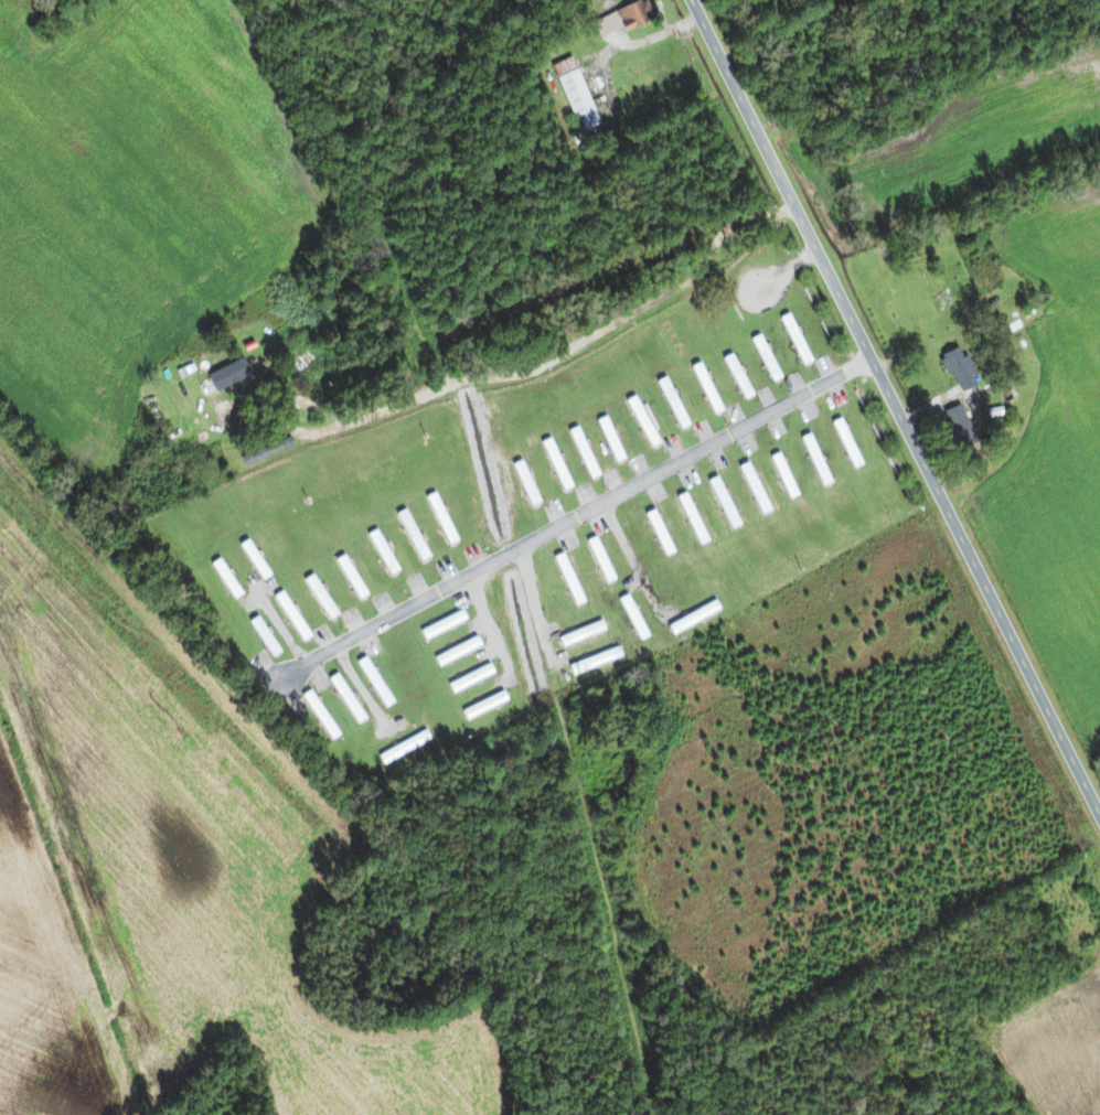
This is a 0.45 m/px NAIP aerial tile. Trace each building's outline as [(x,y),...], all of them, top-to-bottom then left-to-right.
[(648,19),(639,0),(589,22),(598,41),(648,19)] [(575,132),(596,125),(572,56),(551,63),(575,132)] [(778,317),(801,365),(810,361),(787,312),(778,317)] [(780,375),(757,334),(748,339),(772,380),(780,375)] [(961,356),(957,346),(940,353),(955,394),(976,385),(965,354),(961,356)] [(743,398),(751,394),(729,353),(720,357),(743,398)] [(245,367),(253,384),(269,375),(261,359),(245,367)] [(720,409),(697,362),(688,366),(713,414),(720,409)] [(209,415),(185,368),(177,372),(201,419),(209,415)] [(654,380),(679,428),(687,424),(663,376),(654,380)] [(623,400),(650,448),(659,442),(632,395),(623,400)] [(973,442),(961,403),(943,409),(955,447),(973,442)] [(623,459),(604,415),(595,419),(613,462),(623,459)] [(861,463),(839,417),(830,421),(852,468),(861,463)] [(767,426),(775,438),(785,431),(777,419),(767,426)] [(565,430),(589,479),(599,474),(574,427),(565,430)] [(799,437),(821,485),(830,482),(808,432),(799,437)] [(538,441),(562,491),(572,486),(548,437),(538,441)] [(768,455),(788,498),(797,494),(777,451),(768,455)] [(725,464),(718,452),(709,457),(716,469),(725,464)] [(538,503),(520,459),(510,463),(530,507),(538,503)] [(737,465),(760,514),(769,510),(746,461),(737,465)] [(706,480),(730,528),(739,524),(715,475),(706,480)] [(647,492),(652,503),(662,498),(658,487),(647,492)] [(424,496),(447,545),(456,540),(432,492),(424,496)] [(674,496),(698,546),(707,540),(683,492),(674,496)] [(644,512),(662,556),(672,551),(653,508),(644,512)] [(397,568),(372,529),(364,534),(389,572),(397,568)] [(613,579),(595,536),(585,540),(604,583),(613,579)] [(552,556),(573,605),(581,602),(560,553),(552,556)] [(355,600),(364,596),(343,555),(334,559),(355,600)] [(209,562),(232,599),(241,593),(216,557),(209,562)] [(301,579),(328,619),(337,613),(309,573),(301,579)] [(271,596),(300,641),(309,635),(279,590),(271,596)] [(617,598),(638,641),(647,636),(627,593),(617,598)] [(665,625),(671,635),(718,609),(713,600),(665,625)] [(418,630),(423,640),(464,620),(460,610),(418,630)] [(247,621),(270,656),(278,651),(255,615),(247,621)] [(557,640),(562,648),(602,628),(598,619),(557,640)] [(432,657),(438,667),(479,644),(474,635),(432,657)] [(620,656),(616,646),(567,666),(570,675),(620,656)] [(354,661),(383,707),(392,701),(363,656),(354,661)] [(446,683),(450,691),(493,674),(489,664),(446,683)] [(325,678),(356,722),(364,717),(333,673),(325,678)] [(299,695),(330,739),(338,733),(308,688),(299,695)] [(460,711),(464,720),(505,698),(500,689),(460,711)] [(376,755),(382,765),(429,739),(424,729),(376,755)]
